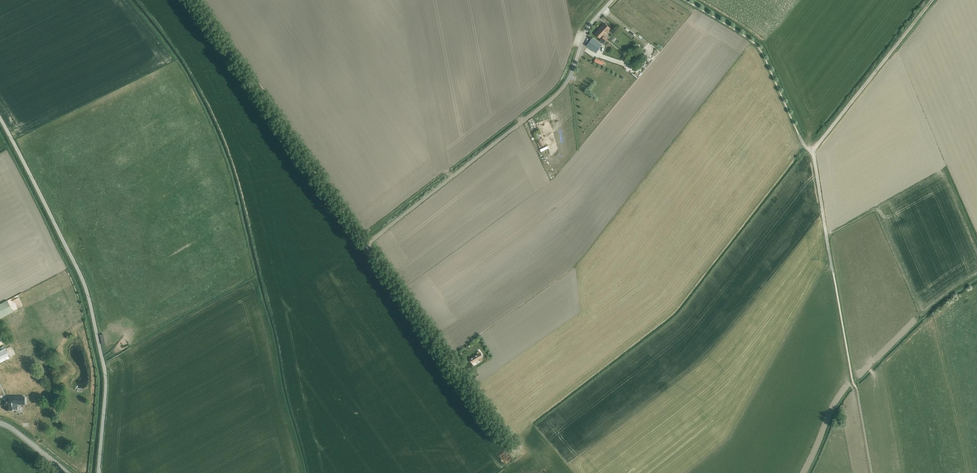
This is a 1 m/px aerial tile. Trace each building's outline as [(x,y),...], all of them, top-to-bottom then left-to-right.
[(600,38),(605,33),(605,34),(607,32),(608,33),(609,32),(608,31),(609,29),(611,31),(612,30),(605,24),(601,29),(600,28),(595,34),(600,38)] [(592,38),(586,46),(596,53),(602,45),(592,38)] [(583,53),(578,61),(584,65),(589,58),(583,53)] [(10,313),(5,302),(0,305),(0,318),(10,313)] [(17,359),(29,355),(27,348),(15,351),(17,359)] [(484,359),(479,351),(476,353),(477,354),(469,359),(471,363),(479,359),(480,362),(484,359)] [(22,397),(5,396),(5,408),(12,409),(12,401),(22,401),(22,397)]
